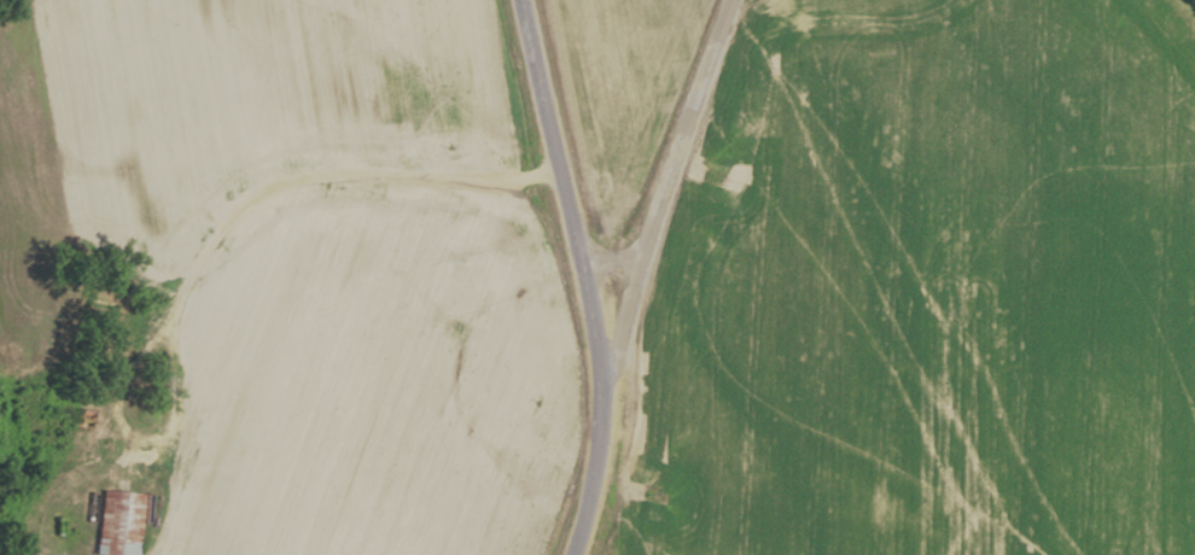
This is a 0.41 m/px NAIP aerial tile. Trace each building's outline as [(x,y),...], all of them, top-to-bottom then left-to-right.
[(142,493),(99,491),(96,554),(138,554),(142,493)]
